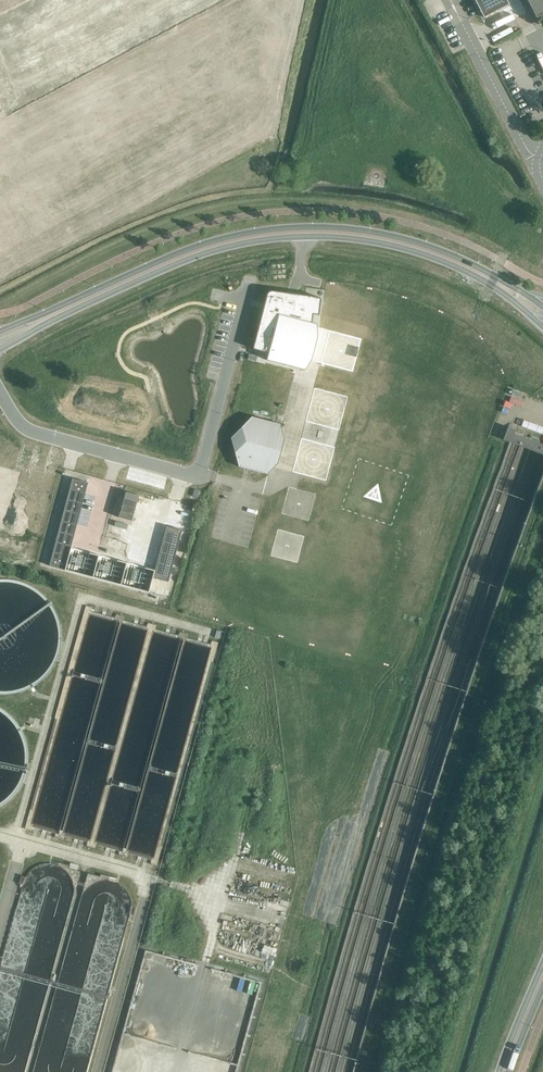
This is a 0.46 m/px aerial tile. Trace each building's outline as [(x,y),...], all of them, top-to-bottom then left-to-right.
[(506,0),(474,0),(483,18),(508,5),(506,0)] [(536,18),(542,14),(542,0),(526,0),(536,18)] [(258,326),(253,349),(268,353),(266,360),(305,370),(306,368),(304,368),(304,369),(309,346),(315,324),(316,324),(315,325),(317,326),(317,324),(311,322),(313,314),(319,315),(321,297),(305,295),(304,295),(296,294),(295,294),(295,295),(289,294),(289,293),(288,293),(272,291),(271,291),(270,291),(269,291),(269,292),(268,292),(268,293),(267,293),(267,294),(267,295),(266,295),(266,296),(264,303),(258,326)] [(252,416),(231,437),(239,466),(244,467),(249,469),(268,474),(269,472),(268,472),(280,426),(281,426),(281,424),(272,421),(252,416)] [(503,440),(508,442),(510,443),(513,444),(519,446),(526,449),(533,452),(539,454),(541,455),(542,449),(542,445),(513,434),(515,429),(508,427),(507,430),(505,433),(503,440)] [(72,478),(49,565),(65,570),(71,548),(88,482),(72,478)] [(177,537),(190,539),(195,514),(182,511),(177,537)]
